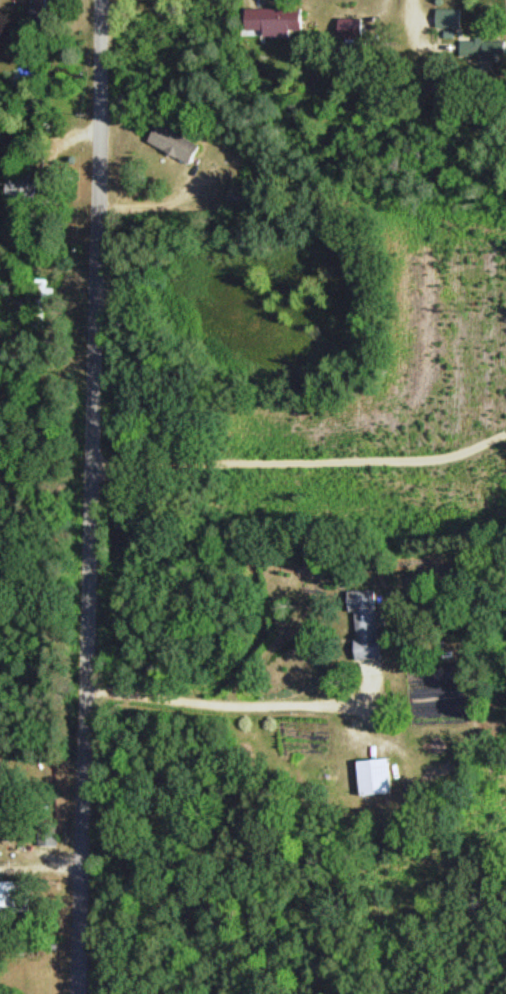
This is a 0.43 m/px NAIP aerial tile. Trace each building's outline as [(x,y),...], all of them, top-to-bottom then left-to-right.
[(308,8),(250,7),(249,35),(297,37),(297,32),(308,32),(308,8)] [(466,9),(440,9),(440,27),(466,27),(466,9)] [(346,35),(364,35),(364,19),(346,19),(346,35)] [(505,57),(505,40),(465,39),(465,56),(505,57)] [(198,164),(208,144),(164,121),(153,141),(198,164)] [(11,202),(36,202),(36,171),(11,171),(11,202)] [(60,183),(45,183),(45,199),(60,199),(60,183)] [(38,327),(50,327),(50,296),(60,296),(60,287),(52,287),(53,277),(39,277),(38,327)] [(363,647),(385,647),(385,615),(363,615),(363,647)] [(399,792),(397,756),(361,759),(364,794),(399,792)] [(34,879),(5,879),(5,919),(22,919),(22,912),(34,912),(34,879)]
